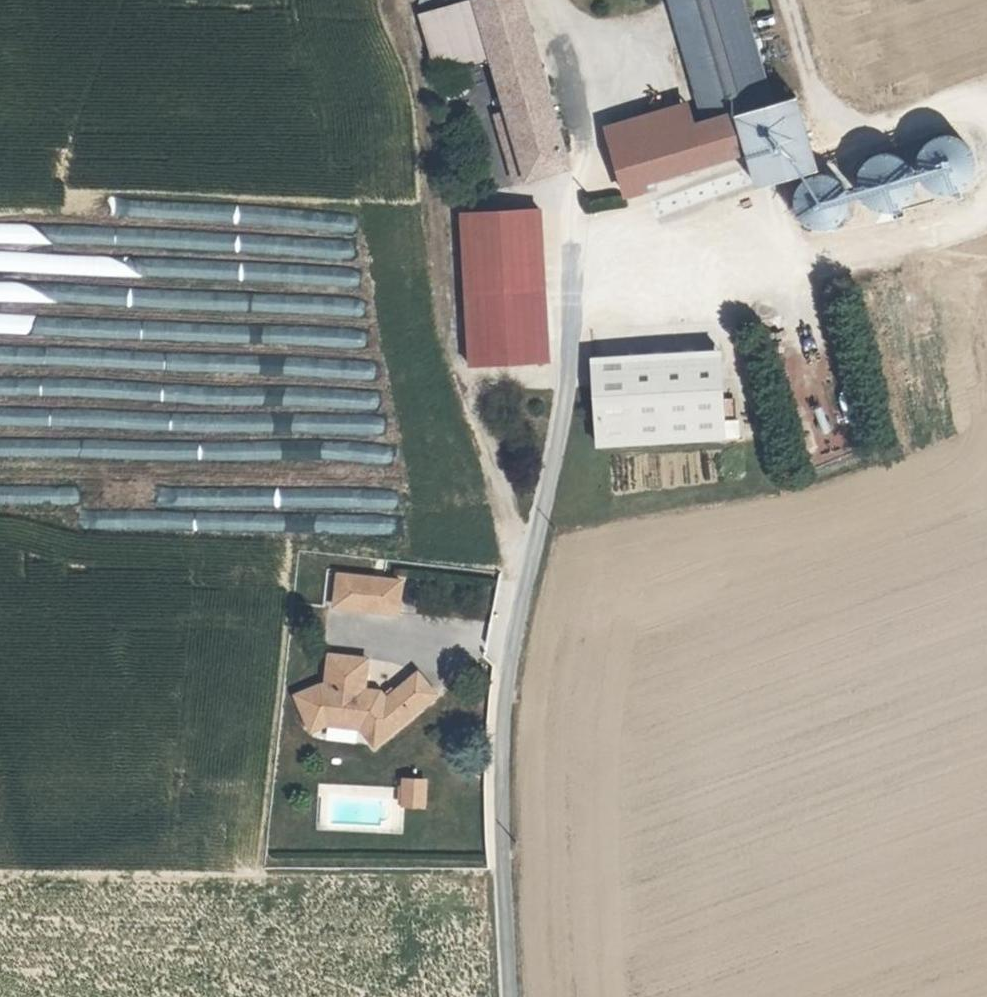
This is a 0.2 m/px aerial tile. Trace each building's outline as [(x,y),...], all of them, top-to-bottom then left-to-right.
[(481,0),(420,0),(433,59),(470,51),(464,25),(486,21),(481,0)] [(529,167),(562,158),(524,0),(481,0),(486,21),(491,46),(495,65),(503,100),(513,143),(501,145),(507,172),(529,167)] [(702,121),(689,125),(608,147),(620,192),(647,184),(646,177),(741,150),(751,186),(812,169),(792,96),(766,103),(737,0),(668,0),(702,121)] [(464,25),(470,51),(491,46),(486,21),(464,25)] [(491,102),(501,145),(513,143),(503,100),(491,102)] [(689,125),(683,105),(602,128),(608,147),(689,125)] [(850,162),(866,217),(975,185),(959,130),(850,162)] [(782,190),(793,210),(835,186),(824,166),(782,190)] [(455,353),(528,354),(527,205),(456,206),(455,353)] [(719,350),(587,355),(591,446),(740,440),(739,419),(722,419),(719,350)] [(307,543),(384,555),(388,531),(310,519),(307,543)] [(369,610),(372,578),(341,575),(338,608),(369,610)] [(404,581),(372,578),(369,610),(401,613),(404,581)] [(326,686),(301,697),(313,724),(336,716),(356,717),(366,729),(380,744),(440,692),(422,672),(391,699),(385,692),(369,690),(363,689),(364,682),(365,678),(370,676),(372,660),(334,656),(331,687),(326,686)] [(336,716),(313,724),(316,731),(330,725),(366,729),(356,717),(336,716)] [(432,810),(431,780),(402,781),(402,810),(432,810)]
